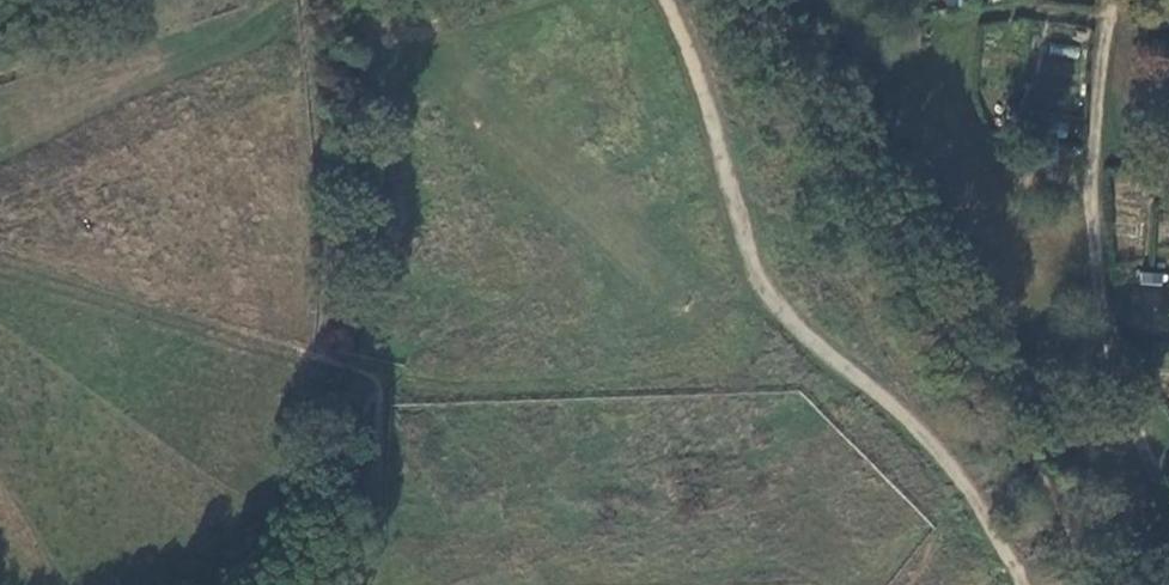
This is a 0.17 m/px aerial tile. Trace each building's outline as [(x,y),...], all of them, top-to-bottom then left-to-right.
[(1021,114),(1031,115),(1034,91),(1024,90),(1021,114)] [(1139,273),(1162,275),(1163,262),(1140,260),(1139,273)]
